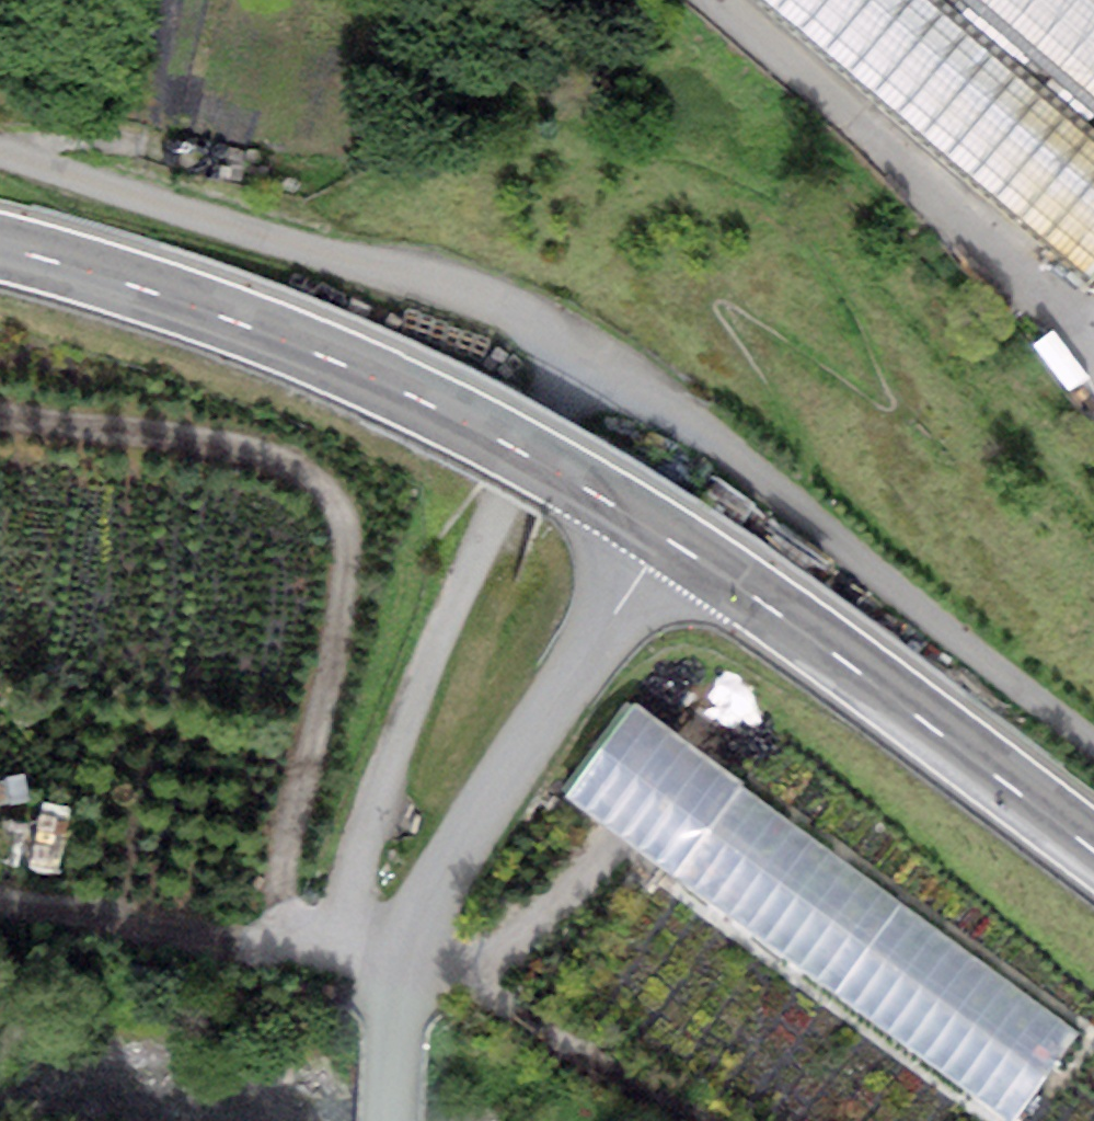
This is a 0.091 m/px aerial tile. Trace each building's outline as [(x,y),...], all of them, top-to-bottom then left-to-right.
[(1093,277),(1093,133),(938,0),(768,0),(1093,277)] [(1093,99),(1093,0),(975,0),(1093,99)] [(633,710),(564,804),(993,1120),(1010,1120),(1073,1036),(633,710)]
